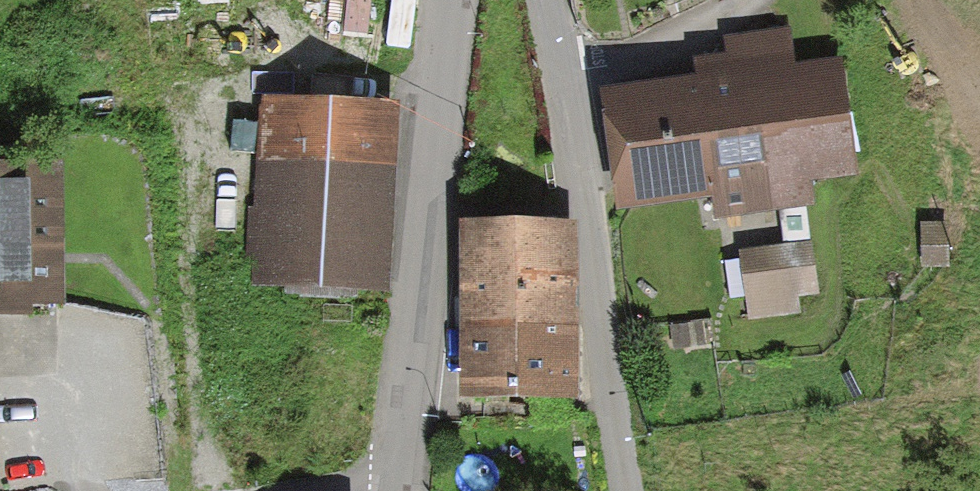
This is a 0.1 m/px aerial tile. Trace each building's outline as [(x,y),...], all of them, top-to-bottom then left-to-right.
[(729,66),(698,70),(700,86),(602,99),(618,216),(712,203),(715,223),(812,210),(808,179),(853,173),(837,58),(797,64),(793,35),(726,44),(729,66)] [(245,287),(382,297),(396,112),(259,101),(245,287)] [(35,326),(35,312),(59,312),(58,172),(0,172),(0,326),(35,326)] [(457,228),(457,398),(556,398),(556,228),(457,228)] [(811,244),(741,255),(751,319),(802,311),(800,298),(819,295),(811,244)]
